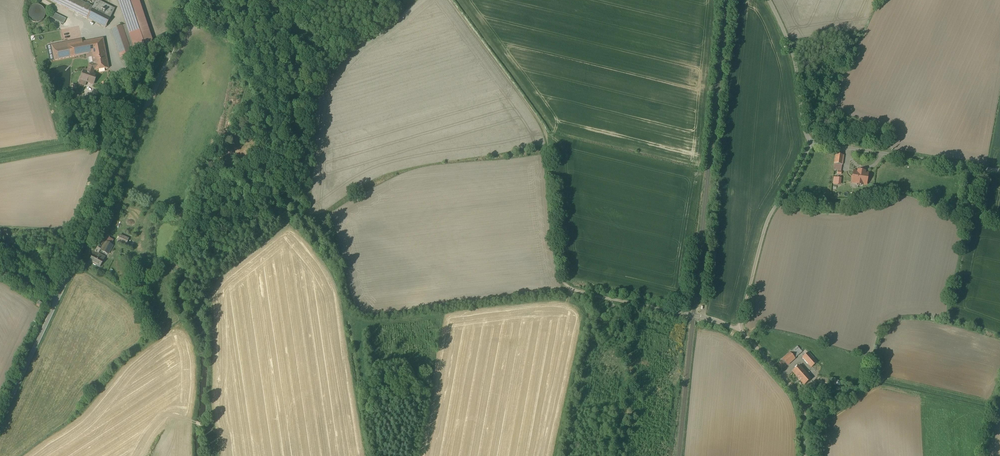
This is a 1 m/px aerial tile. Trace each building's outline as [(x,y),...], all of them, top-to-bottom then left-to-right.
[(106,28),(114,8),(99,0),(96,0),(93,6),(81,0),(51,0),(106,28)] [(125,24),(122,25),(131,50),(153,43),(139,0),(117,0),(125,24)] [(40,22),(43,20),(44,18),(45,15),(45,13),(45,11),(44,9),(42,7),(41,6),(38,5),(34,5),(31,6),(29,8),(28,10),(27,13),(27,16),(29,19),(33,22),(37,22),(40,22)] [(50,17),(63,23),(66,18),(53,12),(50,17)] [(122,25),(110,29),(120,58),(132,54),(131,50),(122,25)] [(82,39),(71,41),(74,57),(86,54),(86,58),(88,58),(89,64),(94,63),(95,70),(109,68),(103,37),(82,41),(82,39)] [(71,41),(51,45),(54,61),(74,57),(71,41)] [(86,82),(93,85),(95,80),(94,79),(95,74),(94,73),(95,70),(94,63),(89,64),(87,70),(84,69),(78,84),(85,86),(86,82)] [(92,95),(83,98),(85,104),(94,101),(92,95)] [(872,169),(850,166),(848,177),(870,181),(872,169)] [(129,238),(120,234),(116,242),(125,246),(129,238)] [(101,250),(109,254),(111,250),(113,245),(105,241),(101,250)] [(105,257),(94,251),(89,261),(100,267),(105,257)] [(796,359),(791,352),(783,359),(789,366),(796,359)] [(809,353),(804,358),(812,368),(818,363),(809,353)] [(782,360),(777,364),(783,371),(787,367),(782,360)] [(800,365),(792,373),(804,386),(813,378),(800,365)]
